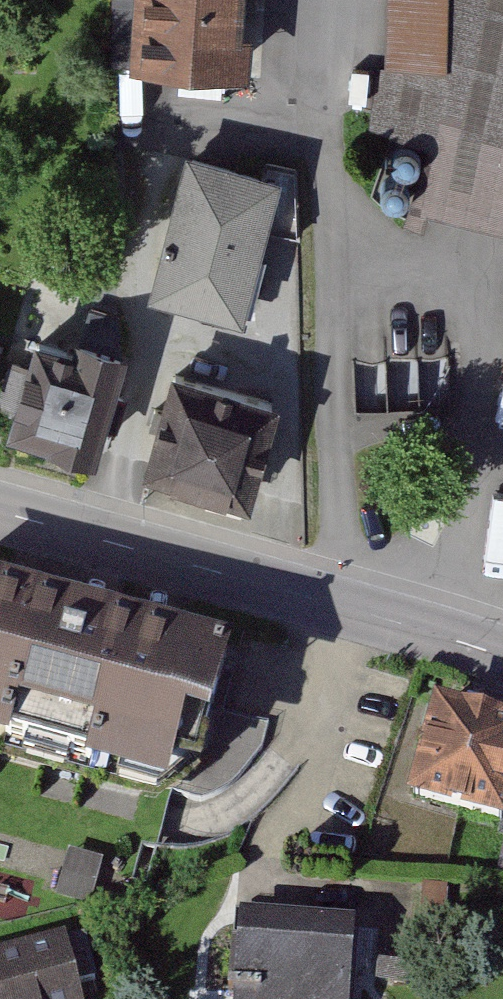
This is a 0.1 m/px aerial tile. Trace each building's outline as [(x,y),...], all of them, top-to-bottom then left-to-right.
[(149,63),(269,70),(274,0),(153,0),(149,63)] [(396,72),(382,71),(382,115),(436,125),(422,198),(502,216),(502,0),(396,0),(396,72)] [(297,172),(201,144),(159,285),(255,314),(297,172)] [(0,317),(0,365),(12,320),(0,317)] [(140,355),(54,329),(26,426),(111,451),(140,355)] [(295,394),(189,364),(160,463),(266,494),(295,394)] [(0,580),(0,740),(37,751),(49,711),(130,734),(117,777),(191,799),(205,752),(228,759),(258,655),(0,580)] [(430,695),(406,792),(502,816),(502,713),(430,695)] [(66,901),(93,905),(99,863),(71,860),(66,901)] [(205,918),(204,998),(238,998),(240,919),(205,918)] [(260,922),(252,998),(356,998),(363,932),(260,922)] [(0,962),(0,998),(95,998),(79,941),(0,962)]
